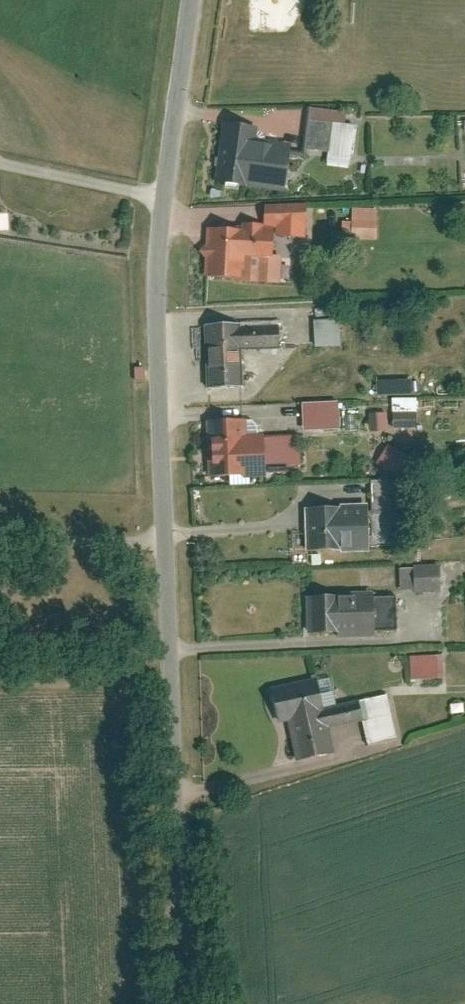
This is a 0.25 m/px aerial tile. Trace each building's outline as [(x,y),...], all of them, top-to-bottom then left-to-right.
[(342,110),(307,106),(302,146),(328,149),(326,164),(347,166),(353,122),(340,120),(342,110)] [(255,126),(221,122),(215,184),(248,188),(249,184),(253,140),(255,126)] [(286,143),(253,140),(249,184),(281,187),(286,143)] [(304,237),(305,204),(258,202),(257,223),(257,229),(270,229),(276,229),(276,236),(304,237)] [(377,208),(352,207),(352,220),(343,220),(342,237),(376,238),(377,208)] [(238,228),(204,227),(203,275),(244,277),(244,255),(258,256),(269,256),(270,229),(257,229),(257,223),(238,223),(238,228)] [(257,281),(278,282),(279,257),(269,256),(258,256),(257,281)] [(346,345),(345,318),(318,319),(320,346),(346,345)] [(236,323),(203,324),(205,384),(238,383),(237,349),(236,326),(236,323)] [(236,326),(237,349),(279,348),(278,324),(236,326)] [(148,366),(137,367),(138,380),(148,380),(148,366)] [(396,398),(398,428),(422,426),(420,396),(396,398)] [(339,402),(301,403),(301,429),(339,428),(339,402)] [(391,431),(391,411),(373,411),(373,430),(391,431)] [(242,419),(204,419),(206,475),(260,473),(259,433),(243,433),(242,419)] [(299,436),(261,437),(262,463),(299,462),(299,436)] [(408,455),(389,442),(375,463),(395,476),(408,455)] [(379,480),(378,534),(383,534),(383,507),(396,507),(397,480),(379,480)] [(338,507),(302,508),(304,549),(335,547),(335,549),(367,548),(365,501),(338,502),(338,507)] [(438,564),(410,566),(411,591),(440,590),(438,564)] [(371,592),(303,596),(305,634),(373,630),(371,597),(371,592)] [(371,597),(373,630),(400,628),(398,595),(371,597)] [(441,654),(410,655),(411,680),(442,679),(441,654)] [(314,678),(267,689),(274,721),(286,718),(295,758),(330,750),(325,728),(320,708),(314,678)] [(364,740),(392,734),(383,693),(355,700),(360,720),(364,740)] [(360,720),(355,700),(320,708),(325,728),(360,720)]
